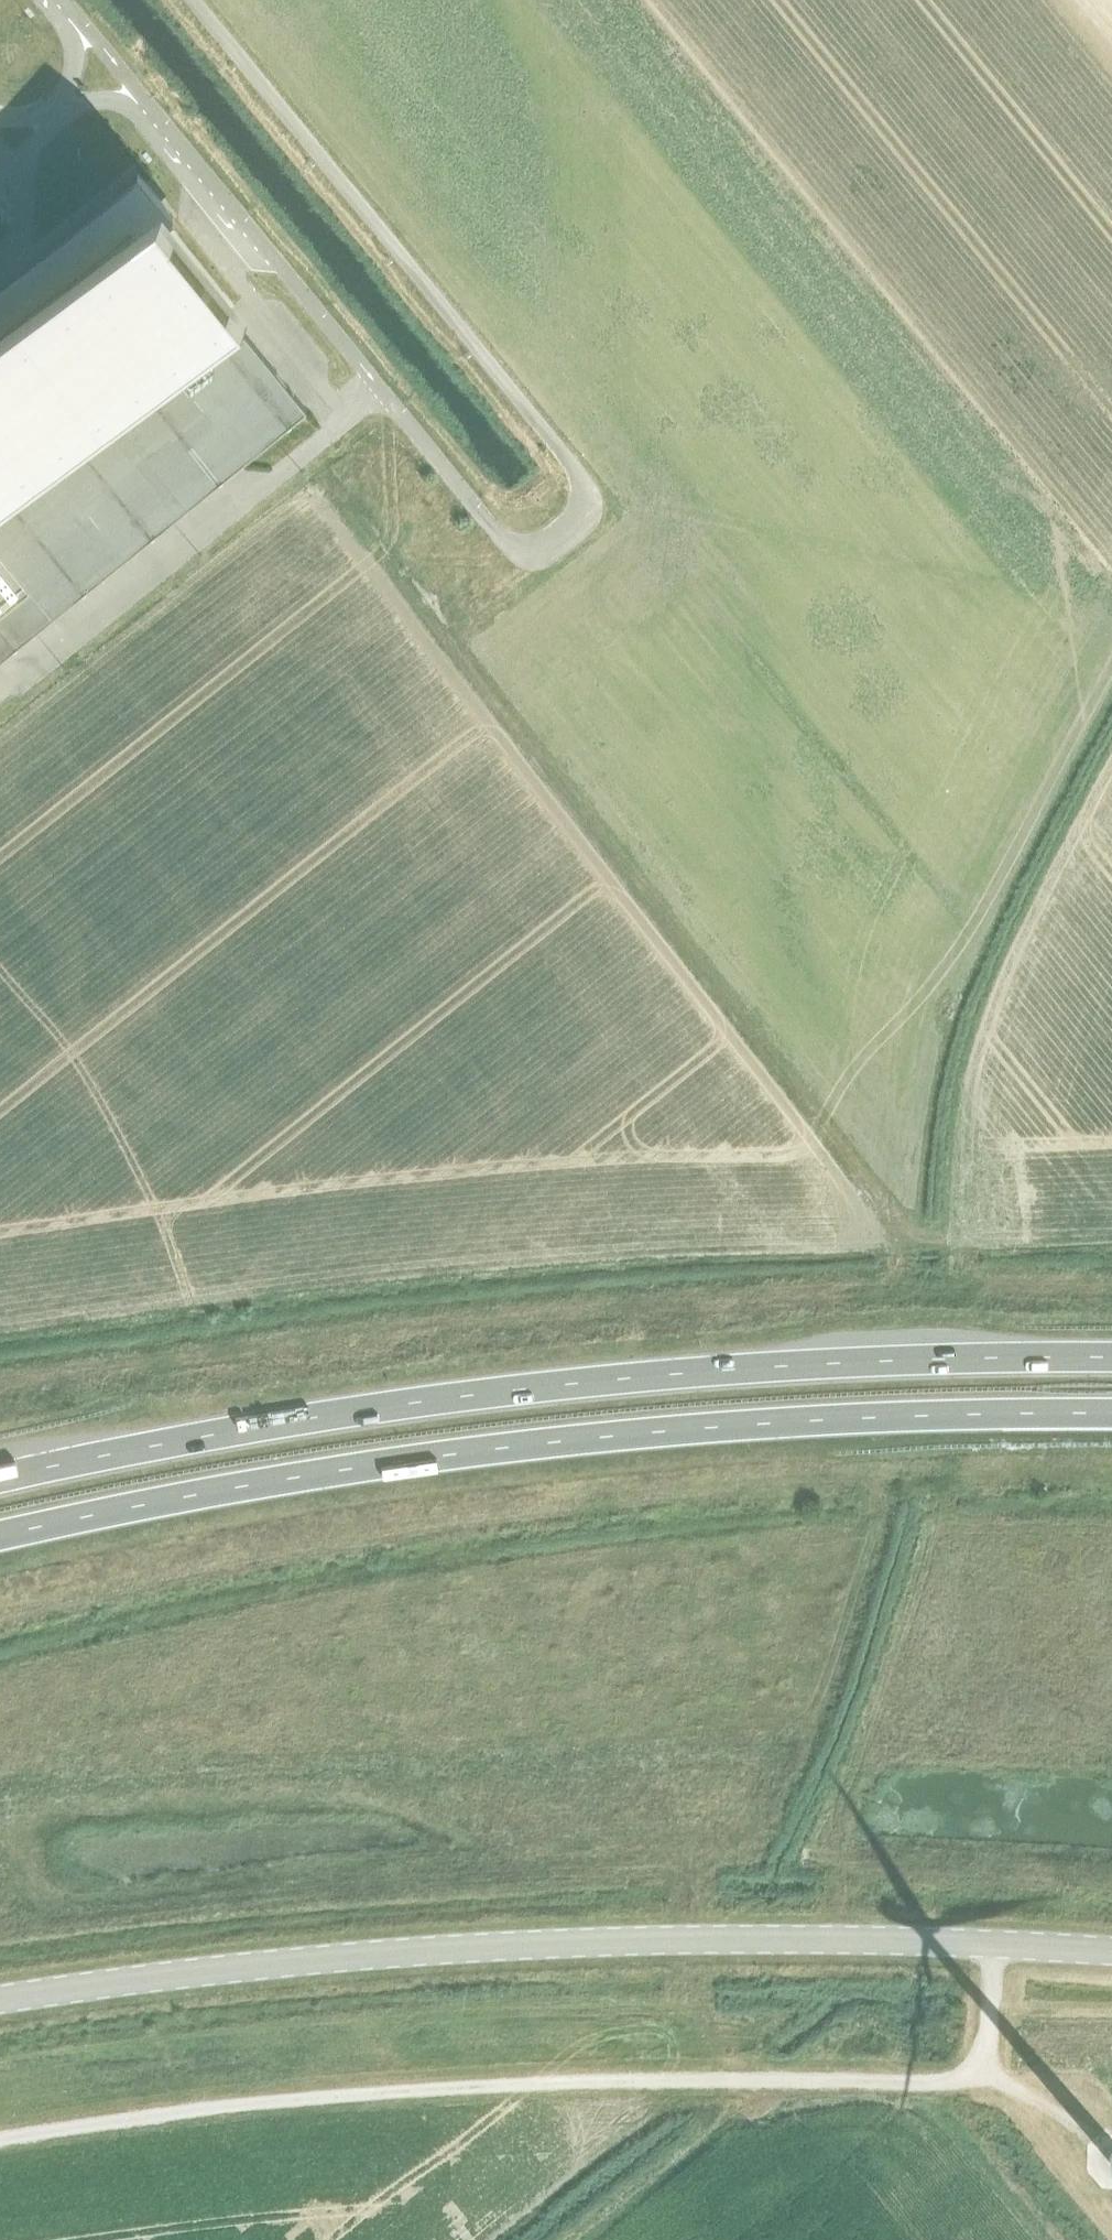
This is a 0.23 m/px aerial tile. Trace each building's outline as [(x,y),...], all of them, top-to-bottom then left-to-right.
[(306,408),(242,328),(228,339),(211,317),(228,304),(143,199),(0,315),(0,657),(306,408)]
